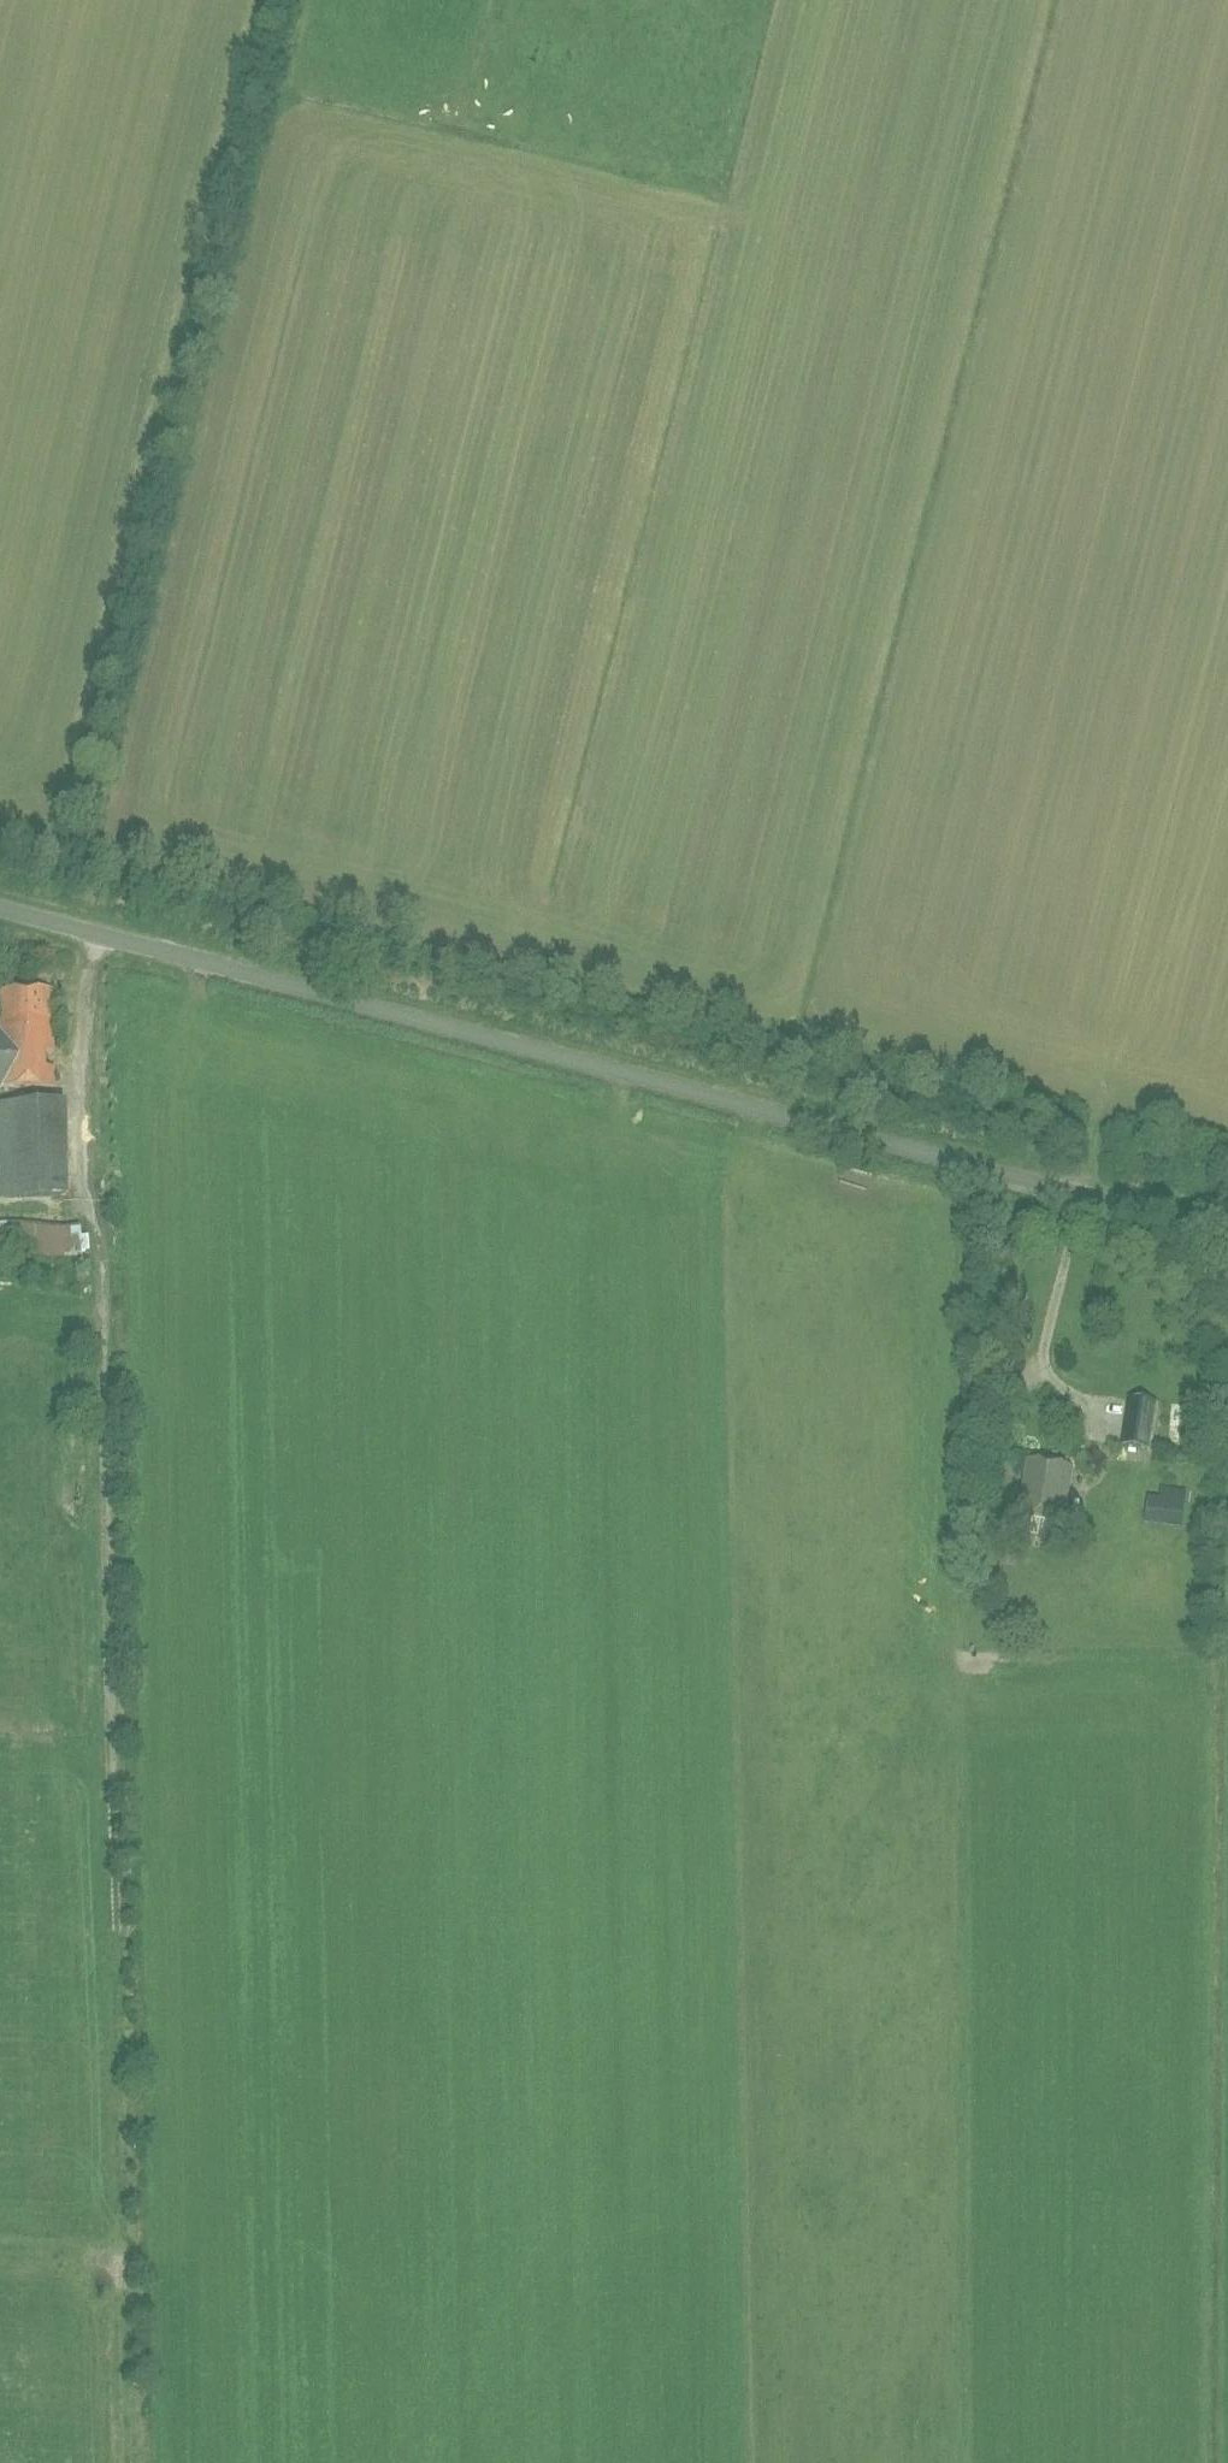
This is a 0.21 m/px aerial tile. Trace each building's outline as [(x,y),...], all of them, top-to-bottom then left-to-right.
[(53,1051),(52,989),(0,990),(0,1087),(54,1086),(54,1068),(46,1068),(45,1052),(53,1051)] [(0,1103),(0,1202),(67,1201),(65,1102),(0,1103)] [(79,1223),(0,1224),(0,1256),(82,1257),(79,1223)] [(1125,1447),(1149,1451),(1157,1403),(1132,1399),(1125,1447)] [(1062,1525),(1071,1468),(1029,1461),(1019,1518),(1062,1525)] [(1160,1498),(1157,1525),(1184,1529),(1188,1491),(1161,1488),(1160,1498)]
